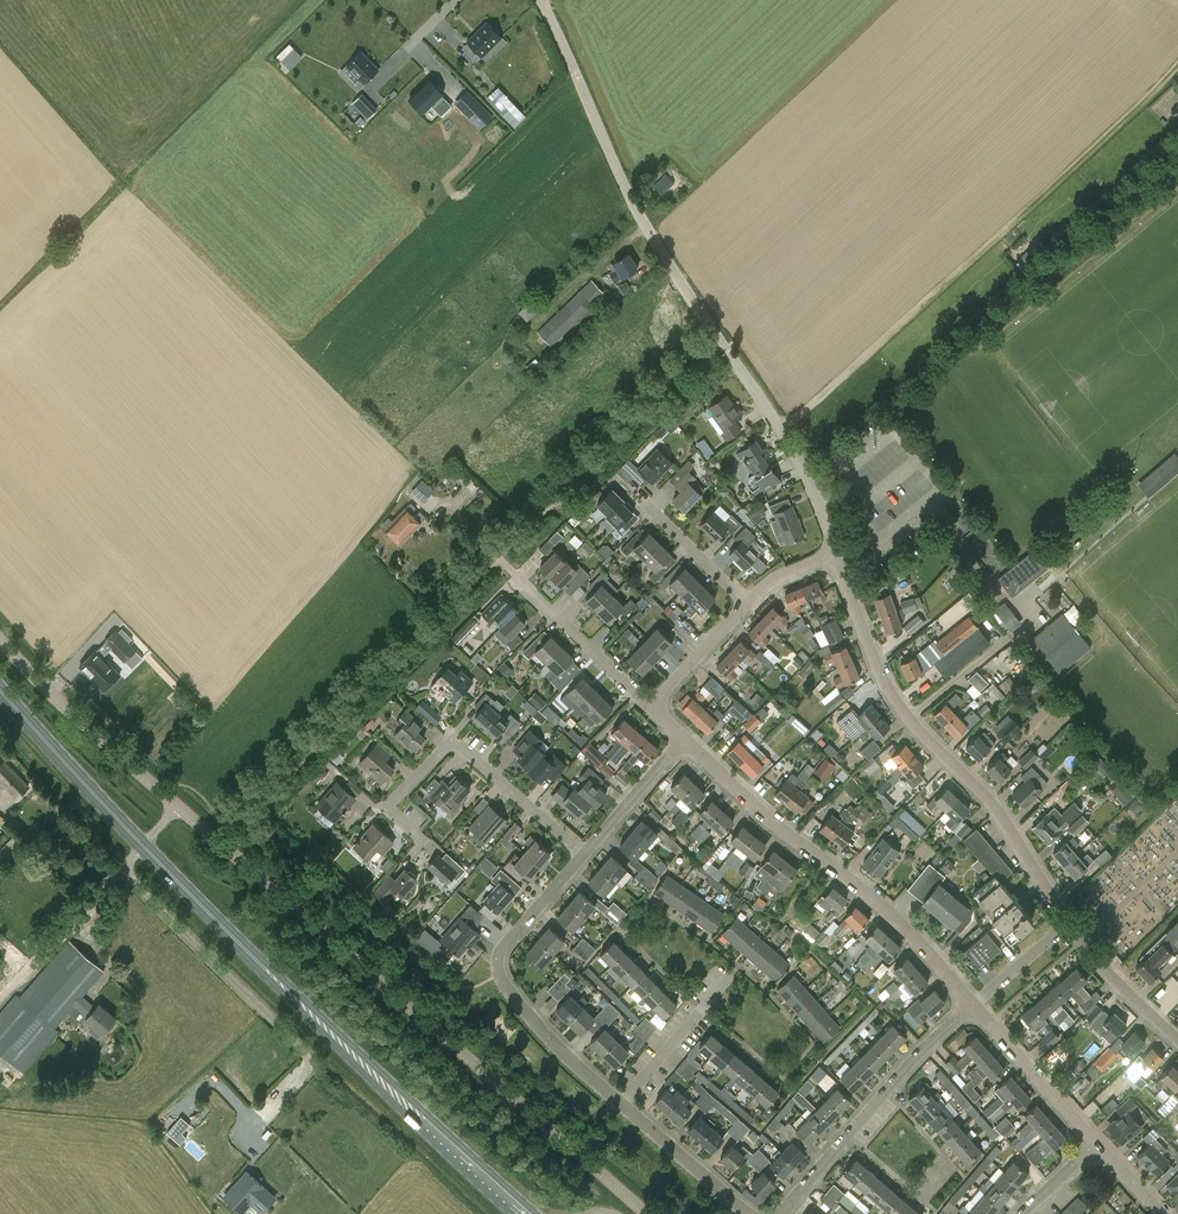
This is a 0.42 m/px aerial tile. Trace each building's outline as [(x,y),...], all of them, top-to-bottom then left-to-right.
[(509,31),(494,14),(474,34),(490,52),(509,31)] [(343,38),(323,56),(347,81),(366,62),(343,38)] [(289,68),(301,55),(288,42),(275,55),(289,68)] [(445,95),(430,79),(405,101),(421,119),(445,95)] [(493,107),(502,116),(512,107),(503,97),(493,107)] [(477,99),(464,112),(473,122),(479,115),(487,122),(493,116),(477,99)] [(374,106),(366,114),(371,119),(379,111),(374,106)] [(674,183),(666,174),(651,188),(660,197),(674,183)] [(613,263),(613,264),(609,266),(612,271),(608,273),(614,282),(622,277),(622,278),(637,269),(629,254),(613,263)] [(1017,274),(1033,260),(1029,256),(1025,260),(1026,261),(1023,263),(1022,261),(1012,269),(1017,274)] [(551,347),(605,295),(591,280),(537,332),(551,347)] [(619,286),(623,295),(631,290),(627,282),(619,286)] [(534,297),(518,311),(528,321),(543,306),(534,297)] [(536,358),(525,367),(533,376),(543,367),(536,358)] [(705,385),(701,380),(689,388),(695,396),(707,388),(705,385)] [(710,407),(715,414),(708,418),(719,434),(720,433),(726,441),(742,430),(734,419),(742,413),(737,407),(735,408),(726,395),(710,407)] [(765,449),(763,450),(756,440),(736,454),(739,458),(744,455),(746,458),(744,460),(746,463),(745,464),(752,475),(748,478),(747,484),(755,494),(770,484),(773,488),(781,482),(765,459),(770,455),(765,449)] [(705,459),(715,452),(711,447),(701,454),(705,459)] [(666,451),(662,452),(658,448),(638,469),(652,483),(672,463),(669,459),(670,455),(666,451)] [(1138,483),(1148,496),(1177,470),(1177,456),(1174,452),(1138,483)] [(627,460),(617,471),(628,482),(633,477),(639,472),(627,460)] [(674,485),(681,491),(673,500),(685,511),(701,494),(705,490),(694,480),(696,477),(688,470),(674,485)] [(412,491),(423,502),(434,490),(422,479),(412,491)] [(622,502),(623,501),(623,500),(612,489),(597,504),(608,515),(622,502)] [(779,494),(767,500),(769,505),(781,499),(779,494)] [(791,506),(788,508),(785,500),(769,506),(773,515),(775,515),(787,543),(804,536),(791,506)] [(608,515),(606,516),(617,527),(613,532),(619,538),(634,523),(628,517),(632,513),(632,512),(633,511),(631,509),(634,508),(627,502),(626,503),(623,501),(622,502),(608,515)] [(411,503),(393,522),(389,518),(382,524),(386,528),(385,529),(400,543),(420,523),(426,517),(420,511),(414,517),(410,513),(416,508),(411,503)] [(755,523),(767,513),(761,506),(749,516),(750,518),(755,523)] [(576,510),(568,519),(572,523),(580,514),(576,510)] [(731,513),(723,522),(713,512),(700,526),(715,540),(725,529),(731,535),(742,523),(731,513)] [(734,538),(740,543),(729,554),(744,569),(757,555),(747,544),(755,535),(746,526),(734,538)] [(550,557),(539,568),(549,577),(566,560),(552,546),(554,544),(555,544),(564,536),(558,530),(540,548),(545,554),(546,553),(550,557)] [(649,532),(641,540),(636,535),(622,549),(628,555),(634,549),(644,560),(660,544),(649,532)] [(598,549),(605,557),(613,551),(605,542),(598,549)] [(672,555),(660,544),(644,560),(655,571),(649,577),(655,582),(677,560),(671,555),(672,555)] [(1048,568),(1034,550),(1017,563),(1010,569),(998,578),(1012,596),(1048,568)] [(566,560),(549,577),(550,578),(551,577),(561,586),(566,581),(570,584),(574,580),(580,586),(591,574),(585,569),(581,565),(571,555),(566,560)] [(695,578),(684,567),(680,563),(660,583),(665,588),(670,583),(680,593),(695,578)] [(590,592),(591,594),(586,600),(597,611),(613,595),(602,584),(609,577),(603,571),(591,583),(590,584),(589,586),(589,587),(589,589),(589,590),(590,592)] [(695,578),(680,593),(690,603),(705,588),(695,578)] [(826,600),(823,592),(818,580),(801,587),(806,599),(814,596),(817,603),(826,600)] [(835,585),(824,589),(828,599),(838,595),(835,585)] [(806,599),(801,587),(784,594),(789,606),(790,606),(793,614),(799,611),(802,610),(799,602),(806,599)] [(705,588),(690,603),(701,613),(706,607),(715,598),(705,588)] [(881,615),(895,610),(889,593),(875,598),(881,615)] [(680,610),(687,602),(678,594),(671,601),(680,610)] [(624,606),(613,595),(597,611),(608,622),(619,611),(625,616),(636,604),(630,598),(624,606)] [(913,597),(900,602),(904,613),(917,609),(913,597)] [(659,604),(654,598),(650,602),(655,608),(659,604)] [(507,600),(501,606),(494,600),(481,613),(492,623),(497,619),(503,625),(515,614),(518,610),(507,600)] [(1011,631),(1021,623),(1005,602),(996,609),(994,610),(1011,631)] [(783,614),(782,615),(773,606),(761,619),(770,628),(776,622),(782,627),(789,620),(783,614)] [(640,609),(635,616),(639,619),(644,613),(640,609)] [(895,611),(895,610),(881,615),(887,633),(901,628),(899,620),(905,618),(902,609),(895,611)] [(677,623),(679,625),(683,621),(677,616),(672,611),(668,614),(677,623)] [(515,614),(503,625),(500,628),(510,638),(506,643),(512,649),(522,638),(516,633),(525,624),(515,614)] [(820,625),(829,644),(845,637),(837,621),(835,617),(834,618),(833,615),(828,617),(827,614),(819,617),(822,624),(820,625)] [(918,614),(904,626),(911,634),(925,622),(918,614)] [(1027,643),(1056,676),(1091,647),(1073,626),(1062,614),(1027,643)] [(472,616),(457,633),(452,638),(457,643),(478,622),(472,616)] [(934,640),(914,656),(900,663),(907,679),(921,673),(921,672),(943,654),(956,670),(991,643),(969,616),(936,642),(934,640)] [(770,628),(761,619),(748,633),(758,641),(764,647),(770,640),(765,634),(770,628)] [(791,634),(799,628),(795,623),(787,628),(791,634)] [(799,628),(812,647),(817,644),(811,636),(814,634),(811,629),(806,623),(799,628)] [(628,628),(617,639),(622,643),(632,632),(628,628)] [(657,628),(647,638),(663,653),(673,642),(666,636),(657,628)] [(111,648),(125,662),(137,650),(116,629),(104,641),(105,642),(111,648)] [(550,635),(542,644),(537,638),(523,652),(529,658),(535,652),(546,662),(561,646),(550,635)] [(663,653),(647,638),(638,648),(653,663),(663,653)] [(741,640),(729,653),(738,662),(744,656),(750,661),(757,654),(750,648),(749,649),(741,640)] [(111,648),(105,642),(96,650),(80,666),(81,667),(97,683),(104,690),(120,674),(103,657),(111,648)] [(820,654),(830,650),(827,644),(817,648),(820,654)] [(546,662),(552,668),(546,675),(561,689),(574,676),(564,667),(573,658),(561,646),(546,662)] [(845,646),(832,651),(823,655),(827,664),(835,660),(838,668),(852,662),(845,646)] [(653,663),(638,648),(627,659),(642,674),(653,663)] [(779,658),(769,648),(763,653),(774,663),(779,658)] [(806,661),(810,658),(802,649),(798,653),(806,661)] [(738,662),(729,653),(716,666),(725,675),(726,675),(732,681),(738,673),(732,668),(738,662)] [(804,677),(816,664),(810,659),(798,672),(804,677)] [(838,668),(841,675),(834,678),(838,687),(845,684),(859,678),(852,662),(838,668)] [(500,668),(508,677),(514,672),(505,663),(500,668)] [(440,690),(448,697),(448,698),(454,703),(474,681),(461,669),(456,674),(448,666),(430,686),(437,692),(440,690)] [(979,691),(988,683),(976,671),(968,679),(979,691)] [(1009,676),(999,685),(1007,693),(1017,684),(1009,676)] [(577,702),(592,687),(582,677),(567,692),(577,702)] [(715,698),(724,689),(712,677),(703,686),(715,698)] [(1004,696),(992,683),(989,686),(981,692),(982,693),(981,694),(984,697),(993,689),(1001,698),(1004,696)] [(512,697),(518,688),(511,684),(505,693),(512,697)] [(743,692),(735,684),(729,690),(738,698),(743,692)] [(845,698),(855,691),(850,684),(839,692),(837,687),(821,699),(830,711),(846,699),(845,698)] [(602,697),(592,687),(577,702),(587,712),(602,697)] [(699,690),(692,698),(690,699),(687,696),(678,706),(694,721),(705,710),(699,704),(706,697),(699,690)] [(945,703),(934,714),(945,725),(956,714),(951,710),(962,699),(955,693),(945,703)] [(491,697),(487,703),(475,716),(482,722),(480,724),(484,728),(498,712),(504,705),(497,699),(495,701),(491,697)] [(541,697),(534,704),(538,708),(540,709),(546,703),(541,697)] [(602,697),(587,712),(598,722),(602,719),(613,707),(602,697)] [(441,717),(422,699),(415,707),(434,725),(441,717)] [(711,715),(705,710),(694,721),(707,733),(718,722),(718,721),(721,718),(726,723),(735,714),(743,721),(751,712),(737,699),(723,714),(717,708),(711,715)] [(857,717),(863,725),(860,727),(858,725),(854,728),(855,729),(848,735),(852,739),(858,734),(881,715),(871,704),(866,709),(861,703),(853,709),(852,710),(857,717)] [(983,717),(992,709),(986,704),(978,712),(983,717)] [(531,716),(537,709),(533,706),(527,712),(531,716)] [(538,708),(532,714),(541,723),(547,717),(538,708)] [(956,714),(945,725),(956,737),(967,727),(969,729),(981,717),(972,709),(961,720),(956,714)] [(412,751),(424,737),(417,731),(423,726),(406,710),(401,716),(406,721),(394,735),(412,751)] [(754,713),(744,724),(751,731),(762,720),(760,719),(763,716),(758,711),(756,714),(754,713)] [(498,712),(484,728),(488,732),(490,729),(497,735),(503,729),(508,734),(519,721),(510,713),(505,719),(498,712)] [(552,716),(563,727),(568,723),(562,717),(557,712),(552,716)] [(1006,743),(1022,727),(1012,718),(1008,714),(994,728),(998,731),(996,734),(1006,743)] [(890,726),(881,715),(858,734),(863,740),(868,736),(866,734),(869,731),(875,739),(890,726)] [(612,732),(617,737),(613,742),(615,744),(606,754),(607,755),(611,750),(618,756),(623,751),(619,748),(635,729),(623,719),(612,732)] [(572,728),(568,732),(573,737),(577,733),(572,728)] [(544,753),(538,748),(544,741),(530,729),(517,744),(524,750),(518,757),(530,768),(542,755),(544,753)] [(646,739),(635,729),(619,748),(623,751),(618,756),(611,750),(607,755),(609,757),(610,758),(616,763),(630,748),(635,752),(646,739)] [(984,731),(979,736),(978,735),(966,747),(971,752),(970,754),(974,758),(976,757),(978,760),(990,748),(995,743),(984,731)] [(580,736),(576,740),(581,745),(588,738),(583,733),(580,736)] [(745,734),(738,741),(728,752),(740,764),(751,753),(744,747),(752,740),(745,734)] [(635,752),(621,767),(626,772),(640,757),(647,762),(658,749),(646,739),(635,752)] [(861,750),(869,759),(881,748),(873,739),(861,750)] [(608,759),(589,741),(582,749),(600,767),(608,759)] [(1045,741),(1036,753),(1045,760),(1054,747),(1045,741)] [(371,749),(372,749),(359,764),(381,783),(394,769),(386,762),(392,754),(378,742),(371,749)] [(905,744),(898,750),(892,743),(874,759),(880,766),(884,763),(892,774),(914,755),(905,744)] [(1038,755),(1031,748),(1019,761),(1026,768),(1038,755)] [(530,768),(528,770),(541,781),(547,774),(553,768),(559,774),(567,765),(568,765),(563,760),(554,752),(548,759),(542,755),(530,768)] [(751,753),(740,764),(752,776),(762,766),(762,767),(770,759),(764,752),(756,759),(751,753)] [(1004,752),(999,757),(998,757),(986,768),(993,775),(992,776),(996,781),(997,780),(999,781),(1011,769),(1018,762),(1011,755),(1009,757),(1004,752)] [(329,759),(330,760),(334,764),(339,759),(335,755),(334,754),(329,759)] [(924,766),(914,755),(892,774),(897,779),(901,776),(899,774),(903,771),(909,778),(907,780),(913,788),(924,778),(918,771),(924,766)] [(822,760),(814,772),(825,779),(833,768),(822,760)] [(4,762),(0,766),(0,791),(5,786),(17,798),(28,787),(4,762)] [(599,769),(609,778),(615,772),(606,763),(599,769)] [(798,781),(794,786),(786,780),(778,790),(774,794),(786,803),(812,769),(806,765),(798,775),(795,779),(798,781)] [(585,783),(578,790),(595,806),(606,793),(599,787),(605,780),(589,766),(578,778),(585,783)] [(1020,777),(1025,782),(1012,795),(1024,807),(1041,790),(1033,782),(1040,776),(1031,767),(1020,777)] [(619,769),(614,776),(625,786),(631,780),(619,769)] [(813,771),(812,769),(786,803),(797,812),(808,797),(800,791),(804,786),(806,787),(809,784),(815,788),(819,782),(812,777),(808,782),(806,781),(813,771)] [(681,797),(694,783),(684,774),(671,787),(681,797)] [(842,785),(858,803),(869,793),(852,775),(842,785)] [(455,776),(448,784),(442,779),(427,795),(440,807),(444,802),(454,811),(465,799),(462,797),(469,788),(455,776)] [(418,803),(438,781),(433,777),(423,788),(420,785),(410,796),(418,803)] [(363,789),(351,779),(345,785),(357,796),(363,789)] [(887,779),(877,789),(882,795),(892,785),(887,779)] [(1067,780),(1047,798),(1053,805),(1073,787),(1067,780)] [(1110,790),(1125,804),(1134,795),(1119,781),(1110,790)] [(335,821),(355,799),(337,783),(317,805),(335,821)] [(705,793),(694,783),(681,797),(692,807),(705,793)] [(595,806),(578,790),(575,787),(571,792),(562,784),(552,796),(559,802),(568,810),(571,808),(580,816),(591,803),(595,806)] [(947,788),(936,798),(935,797),(927,805),(934,812),(940,806),(946,811),(958,798),(947,788)] [(670,809),(677,802),(672,797),(664,805),(670,809)] [(946,811),(951,816),(945,823),(953,830),(961,821),(959,819),(969,809),(958,798),(946,811)] [(710,823),(722,810),(712,800),(699,813),(710,823)] [(1054,806),(1046,814),(1032,828),(1047,844),(1062,830),(1083,809),(1075,801),(1062,814),(1054,806)] [(682,806),(677,802),(670,809),(674,814),(682,806)] [(854,807),(831,838),(842,847),(854,832),(846,825),(849,821),(852,822),(865,806),(860,803),(855,808),(854,807)] [(821,818),(827,810),(820,804),(814,813),(821,818)] [(843,816),(839,821),(831,814),(824,824),(820,829),(831,838),(854,807),(850,804),(847,808),(845,807),(840,814),(843,816)] [(482,846),(486,841),(505,820),(491,807),(481,819),(479,817),(470,827),(479,835),(474,839),(482,846)] [(906,807),(898,815),(904,821),(912,814),(906,807)] [(662,817),(653,808),(648,813),(657,822),(662,817)] [(683,809),(672,821),(679,828),(690,816),(683,809)] [(722,810),(710,823),(721,834),(727,828),(733,821),(722,810)] [(1083,814),(1068,828),(1075,835),(1089,821),(1083,814)] [(919,836),(897,815),(894,817),(889,823),(894,828),(897,825),(915,841),(919,836)] [(631,833),(646,846),(657,833),(642,820),(631,833)] [(515,822),(504,835),(510,841),(522,827),(515,822)] [(966,822),(956,833),(963,839),(973,828),(966,822)] [(701,843),(711,833),(706,828),(701,823),(689,835),(694,840),(696,838),(701,843)] [(388,836),(387,837),(373,824),(354,846),(368,858),(376,849),(384,855),(395,842),(388,836)] [(743,850),(754,835),(742,826),(735,835),(731,840),(743,850)] [(1012,895),(1001,882),(1013,871),(976,828),(963,839),(994,876),(972,895),(987,912),(1003,930),(1003,931),(1009,939),(1032,920),(1021,906),(1017,901),(1012,895)] [(631,833),(620,846),(635,859),(646,846),(631,833)] [(766,845),(754,835),(743,850),(755,859),(766,845)] [(550,853),(536,840),(530,836),(525,842),(530,847),(525,852),(542,867),(547,862),(545,860),(550,853)] [(670,836),(664,841),(677,853),(682,848),(670,836)] [(1073,837),(1067,843),(1065,841),(1053,853),(1064,865),(1077,854),(1072,849),(1079,843),(1073,837)] [(900,851),(883,838),(863,863),(880,876),(900,851)] [(703,865),(711,871),(714,867),(709,863),(714,857),(715,858),(720,853),(726,845),(728,842),(725,840),(713,855),(712,854),(703,865)] [(1106,848),(1094,859),(1100,865),(1112,855),(1106,848)] [(730,866),(739,854),(733,850),(724,861),(725,862),(723,865),(727,869),(730,866)] [(764,863),(762,865),(769,870),(774,874),(785,860),(773,850),(764,863)] [(525,852),(520,858),(516,854),(504,866),(520,880),(525,874),(532,879),(542,867),(525,852)] [(739,854),(730,866),(736,870),(745,859),(739,854)] [(1081,859),(1077,854),(1064,865),(1075,878),(1088,867),(1087,866),(1093,860),(1087,854),(1081,859)] [(389,855),(379,865),(387,872),(397,863),(389,855)] [(450,866),(438,855),(431,864),(431,870),(440,877),(438,879),(442,883),(444,881),(446,883),(452,876),(457,880),(466,870),(455,861),(450,866)] [(600,869),(615,882),(626,869),(611,856),(600,869)] [(494,865),(486,858),(480,864),(489,872),(494,865)] [(940,868),(948,874),(955,865),(947,858),(940,868)] [(657,863),(657,869),(661,873),(667,866),(661,859),(657,863)] [(774,874),(770,879),(761,890),(767,894),(774,884),(780,889),(786,883),(797,869),(785,860),(774,874)] [(747,861),(739,871),(747,877),(755,866),(747,861)] [(707,879),(708,877),(711,873),(704,869),(705,868),(697,863),(692,870),(707,879)] [(949,909),(957,899),(939,884),(945,876),(929,863),(907,889),(923,902),(922,902),(937,915),(945,905),(949,909)] [(374,870),(379,877),(385,873),(381,866),(374,870)] [(639,872),(652,883),(657,878),(644,866),(639,872)] [(405,869),(396,879),(389,873),(373,892),(386,903),(396,891),(402,896),(417,879),(405,869)] [(491,879),(497,884),(483,900),(498,914),(515,895),(514,895),(521,887),(501,869),(491,879)] [(615,882),(600,869),(589,881),(604,895),(615,882)] [(652,883),(639,872),(634,877),(647,889),(652,883)] [(669,903),(681,885),(667,875),(654,893),(669,903)] [(757,886),(758,887),(761,890),(770,879),(764,876),(757,886)] [(696,894),(681,885),(669,903),(683,913),(696,894)] [(832,887),(825,896),(822,894),(818,899),(837,916),(842,910),(839,908),(847,899),(832,887)] [(580,892),(569,904),(584,917),(595,905),(580,892)] [(696,894),(683,913),(697,922),(710,904),(696,894)] [(945,905),(937,915),(952,927),(953,925),(959,931),(971,918),(972,910),(968,907),(957,899),(949,909),(945,905)] [(764,908),(755,901),(752,905),(761,912),(764,908)] [(613,902),(608,907),(621,919),(627,913),(613,902)] [(584,917),(569,904),(558,917),(573,930),(574,929),(584,917)] [(724,914),(710,904),(697,922),(712,932),(724,914)] [(845,917),(845,918),(834,930),(840,936),(851,923),(858,930),(869,918),(855,906),(845,917)] [(621,919),(608,907),(603,913),(617,925),(621,919)] [(437,913),(431,919),(437,925),(443,918),(437,913)] [(793,920),(814,939),(820,932),(799,913),(793,920)] [(475,941),(480,935),(460,917),(441,939),(459,955),(470,942),(472,944),(475,941)] [(735,945),(749,929),(736,917),(722,934),(735,945)] [(1165,933),(1145,953),(1148,956),(1135,968),(1149,982),(1161,970),(1160,969),(1168,961),(1165,958),(1171,952),(1173,954),(1175,954),(1177,951),(1177,919),(1165,932),(1165,933)] [(824,929),(829,934),(838,924),(833,920),(824,929)] [(865,938),(871,943),(865,950),(866,951),(859,959),(864,963),(889,936),(877,925),(866,937),(865,938)] [(538,940),(553,953),(564,941),(549,927),(538,940)] [(986,931),(964,950),(978,966),(1000,947),(999,946),(1004,942),(992,928),(987,932),(986,931)] [(749,929),(735,945),(748,957),(762,940),(749,929)] [(416,938),(422,944),(428,937),(422,931),(416,938)] [(821,946),(830,937),(824,931),(815,940),(821,946)] [(901,947),(889,936),(864,963),(870,968),(882,954),(889,960),(901,947)] [(583,937),(578,943),(591,954),(596,949),(583,937)] [(83,996),(105,971),(69,940),(19,997),(16,994),(11,1000),(0,1012),(0,1052),(23,1073),(59,1032),(55,1028),(75,1006),(87,1017),(86,1019),(92,1025),(88,1030),(98,1038),(102,1033),(103,1034),(104,1032),(116,1018),(99,1003),(96,1007),(83,996)] [(553,953),(538,940),(527,953),(542,966),(553,953)] [(762,940),(748,957),(761,968),(775,952),(762,940)] [(612,965),(625,952),(613,941),(600,954),(612,965)] [(591,954),(578,943),(573,948),(586,960),(591,954)] [(635,963),(625,952),(612,965),(622,976),(635,963)] [(789,963),(775,952),(761,968),(774,980),(789,963)] [(900,964),(893,969),(904,981),(917,970),(906,958),(900,964)] [(882,961),(873,972),(880,978),(889,967),(882,961)] [(635,963),(622,976),(632,986),(627,991),(646,973),(635,963)] [(595,981),(600,977),(588,966),(584,970),(595,981)] [(1076,968),(1066,976),(1091,1006),(1095,1003),(1101,997),(1097,992),(1091,997),(1081,984),(1086,980),(1076,968)] [(928,982),(917,970),(904,981),(915,993),(916,993),(928,982)] [(565,984),(566,984),(566,983),(571,978),(565,972),(550,987),(547,990),(553,996),(565,984)] [(646,973),(627,991),(631,995),(636,990),(642,996),(637,1001),(638,1001),(656,983),(646,973)] [(788,1003),(805,988),(793,975),(777,990),(788,1003)] [(1091,1006),(1066,976),(1055,985),(1066,998),(1070,994),(1085,1012),(1091,1006)] [(610,988),(600,977),(595,981),(606,992),(610,988)] [(890,993),(899,986),(894,981),(886,988),(890,993)] [(666,993),(656,983),(638,1001),(640,1004),(643,1004),(647,1001),(652,1006),(648,1011),(666,993)] [(565,984),(553,996),(558,1001),(570,988),(566,984),(565,984)] [(1066,998),(1055,985),(1044,995),(1069,1025),(1074,1021),(1068,1014),(1069,1014),(1060,1003),(1066,998)] [(890,994),(894,999),(903,991),(899,986),(890,994)] [(620,998),(610,988),(606,992),(616,1002),(620,998)] [(816,1001),(805,988),(788,1003),(800,1016),(816,1001)] [(934,989),(922,1000),(919,997),(907,1008),(921,1023),(945,1002),(934,989)] [(666,993),(648,1011),(652,1015),(657,1011),(663,1017),(676,1004),(666,993)] [(582,996),(577,1001),(570,995),(556,1009),(568,1021),(582,1007),(588,1001),(582,996)] [(1069,1025),(1044,995),(1033,1004),(1044,1016),(1049,1012),(1064,1029),(1069,1025)] [(620,998),(616,1002),(626,1013),(630,1008),(620,998)] [(828,1014),(816,1001),(800,1016),(811,1028),(828,1014)] [(593,1018),(582,1007),(568,1021),(580,1033),(594,1019),(599,1024),(615,1007),(609,1002),(593,1018)] [(1033,1004),(1021,1015),(1032,1027),(1032,1026),(1037,1031),(1039,1029),(1046,1022),(1047,1021),(1043,1017),(1044,1016),(1033,1004)] [(1083,1018),(1079,1022),(1086,1029),(1092,1023),(1093,1024),(1105,1012),(1103,1010),(1097,1004),(1093,1008),(1085,1016),(1086,1017),(1084,1019),(1083,1018)] [(599,1024),(604,1028),(590,1043),(602,1055),(616,1040),(604,1028),(620,1012),(615,1007),(599,1024)] [(875,1007),(865,1018),(869,1022),(880,1011),(875,1007)] [(641,1019),(630,1008),(626,1013),(637,1023),(641,1019)] [(1104,1029),(1101,1033),(1109,1041),(1116,1035),(1126,1024),(1113,1012),(1103,1023),(1104,1024),(1101,1026),(1104,1029)] [(839,1027),(828,1014),(811,1028),(823,1042),(839,1027)] [(645,1016),(638,1024),(650,1035),(657,1027),(645,1016)] [(869,1022),(865,1018),(855,1028),(859,1033),(869,1022)] [(650,1035),(638,1024),(636,1028),(631,1033),(636,1037),(627,1048),(634,1054),(645,1042),(650,1035)] [(882,1034),(896,1047),(906,1037),(892,1024),(882,1034)] [(855,1028),(844,1039),(849,1043),(859,1033),(855,1028)] [(1044,1035),(1041,1038),(1049,1047),(1059,1037),(1051,1029),(1044,1035)] [(1101,1058),(1098,1061),(1095,1064),(1102,1070),(1106,1065),(1108,1066),(1118,1055),(1116,1053),(1118,1050),(1125,1056),(1128,1052),(1132,1056),(1145,1041),(1134,1031),(1125,1041),(1119,1036),(1110,1047),(1108,1046),(1099,1056),(1101,1058)] [(711,1057),(722,1044),(711,1034),(704,1042),(699,1047),(701,1049),(711,1057)] [(896,1047),(882,1034),(872,1045),(885,1058),(896,1047)] [(963,1047),(967,1051),(958,1060),(954,1055),(945,1063),(955,1074),(973,1058),(986,1047),(975,1036),(963,1047)] [(844,1039),(834,1049),(839,1053),(849,1043),(844,1039)] [(628,1052),(616,1040),(602,1055),(614,1066),(628,1052)] [(733,1053),(722,1044),(711,1057),(722,1066),(733,1053)] [(885,1058),(872,1045),(861,1056),(875,1069),(885,1058)] [(973,1058),(978,1063),(967,1073),(972,1078),(995,1058),(986,1047),(973,1058)] [(1152,1048),(1143,1058),(1139,1054),(1123,1072),(1133,1082),(1149,1065),(1153,1069),(1163,1058),(1152,1048)] [(839,1053),(834,1049),(824,1060),(828,1064),(839,1053)] [(744,1063),(733,1053),(722,1066),(733,1076),(744,1063)] [(685,1060),(696,1070),(701,1065),(693,1058),(689,1054),(684,1059),(685,1060)] [(875,1069),(861,1056),(851,1066),(864,1079),(875,1069)] [(995,1058),(972,1078),(966,1083),(962,1087),(975,1102),(978,1099),(977,1098),(980,1095),(973,1087),(987,1074),(993,1080),(1005,1069),(995,1058)] [(685,1060),(684,1059),(675,1069),(687,1080),(690,1077),(696,1070),(685,1060)] [(931,1059),(925,1062),(931,1071),(936,1067),(931,1059)] [(1075,1062),(1077,1069),(1084,1067),(1082,1059),(1075,1062)] [(744,1063),(733,1076),(727,1082),(732,1086),(737,1080),(744,1086),(755,1072),(744,1063)] [(1156,1083),(1161,1087),(1165,1083),(1174,1091),(1175,1090),(1177,1087),(1177,1070),(1172,1065),(1161,1077),(1156,1083)] [(864,1079),(851,1066),(840,1077),(854,1090),(864,1079)] [(808,1078),(812,1082),(821,1071),(817,1068),(808,1078)] [(687,1080),(675,1069),(675,1070),(664,1083),(670,1088),(672,1086),(681,1076),(687,1080)] [(945,1086),(951,1081),(940,1069),(935,1074),(945,1086)] [(706,1084),(710,1080),(699,1070),(695,1074),(706,1084)] [(766,1082),(755,1072),(744,1086),(755,1095),(766,1082)] [(962,1087),(966,1083),(957,1073),(952,1076),(962,1087)] [(986,1108),(978,1099),(975,1102),(988,1116),(1021,1087),(1011,1075),(998,1086),(999,1087),(995,1091),(999,1096),(986,1108)] [(808,1078),(798,1090),(804,1096),(815,1085),(812,1082),(808,1078)] [(721,1089),(710,1080),(706,1084),(717,1094),(724,1086),(721,1089)] [(926,1081),(922,1085),(908,1098),(918,1109),(932,1096),(927,1090),(931,1086),(926,1081)] [(951,1081),(945,1086),(955,1096),(960,1091),(951,1081)] [(778,1092),(766,1082),(755,1095),(766,1105),(778,1092)] [(670,1088),(668,1090),(667,1089),(655,1102),(667,1112),(679,1099),(683,1095),(677,1089),(676,1090),(672,1086),(670,1088)] [(735,1095),(724,1086),(717,1094),(728,1103),(732,1099),(735,1095)] [(837,1087),(828,1097),(841,1110),(851,1100),(837,1087)] [(1021,1087),(988,1116),(992,1122),(1013,1103),(1018,1109),(1031,1098),(1021,1087)] [(717,1100),(706,1090),(695,1102),(706,1112),(717,1100)] [(804,1096),(798,1090),(788,1101),(789,1102),(792,1104),(801,1094),(804,1096)] [(937,1091),(932,1096),(918,1109),(927,1120),(942,1107),(936,1101),(942,1096),(938,1092),(937,1091)] [(960,1091),(955,1096),(965,1107),(970,1102),(960,1091)] [(1173,1093),(1171,1091),(1162,1101),(1155,1109),(1154,1110),(1156,1112),(1162,1117),(1173,1105),(1177,1100),(1177,1097),(1174,1093),(1173,1093)] [(841,1110),(828,1097),(817,1108),(830,1121),(841,1110)] [(1110,1098),(1101,1106),(1106,1113),(1115,1105),(1110,1098)] [(1124,1117),(1111,1129),(1125,1144),(1143,1126),(1129,1112),(1138,1104),(1131,1098),(1118,1111),(1124,1117)] [(691,1109),(679,1099),(667,1112),(673,1117),(672,1120),(676,1124),(679,1122),(679,1123),(691,1109)] [(743,1109),(732,1099),(728,1103),(739,1113),(743,1109)] [(789,1102),(788,1101),(775,1116),(779,1120),(792,1104),(789,1102)] [(970,1102),(965,1107),(973,1117),(979,1112),(970,1102)] [(813,1113),(807,1118),(820,1131),(830,1121),(817,1108),(817,1109),(812,1104),(808,1108),(813,1113)] [(1024,1115),(1029,1121),(1015,1134),(1020,1139),(1013,1145),(1014,1145),(1047,1115),(1036,1104),(1024,1115)] [(768,1106),(760,1116),(765,1120),(773,1110),(768,1106)] [(952,1118),(942,1107),(927,1120),(937,1130),(952,1118)] [(743,1109),(739,1113),(751,1123),(755,1119),(743,1109)] [(979,1112),(973,1117),(983,1128),(989,1123),(979,1112)] [(1047,1115),(1014,1145),(1018,1150),(1020,1148),(1039,1132),(1044,1137),(1056,1126),(1047,1115)] [(1001,1131),(1011,1122),(1006,1116),(996,1125),(995,1125),(1001,1131)] [(709,1118),(705,1122),(699,1117),(688,1130),(700,1141),(712,1127),(715,1123),(709,1118)] [(733,1135),(743,1122),(738,1118),(727,1130),(733,1135)] [(794,1128),(791,1131),(806,1145),(808,1143),(809,1143),(820,1131),(807,1118),(796,1130),(794,1128)] [(961,1129),(952,1118),(937,1130),(947,1141),(961,1129)] [(743,1122),(733,1135),(739,1140),(749,1128),(743,1122)] [(1016,1128),(1011,1122),(1001,1131),(1004,1135),(1005,1135),(1006,1137),(1016,1128)] [(806,1145),(791,1131),(783,1123),(778,1128),(789,1140),(790,1139),(792,1141),(782,1152),(778,1148),(778,1149),(794,1165),(805,1153),(801,1149),(806,1145)] [(989,1123),(983,1128),(993,1139),(997,1135),(1001,1139),(1004,1135),(1001,1131),(995,1125),(993,1127),(989,1123)] [(1038,1142),(1032,1148),(1031,1148),(1025,1154),(1035,1165),(1041,1159),(1044,1157),(1043,1156),(1055,1146),(1065,1136),(1056,1126),(1044,1137),(1038,1142)] [(723,1137),(712,1127),(700,1141),(712,1151),(723,1137)] [(1167,1149),(1162,1145),(1156,1139),(1160,1134),(1153,1127),(1143,1138),(1149,1144),(1137,1157),(1144,1164),(1145,1163),(1156,1174),(1169,1161),(1162,1155),(1167,1149)] [(751,1129),(747,1137),(755,1140),(758,1133),(751,1129)] [(971,1139),(961,1129),(947,1141),(957,1152),(971,1139)] [(981,1151),(971,1139),(957,1152),(967,1164),(981,1151)] [(1013,1147),(1005,1139),(1000,1144),(1009,1152),(1013,1147)] [(743,1145),(738,1151),(732,1145),(720,1158),(733,1169),(744,1156),(744,1157),(749,1150),(743,1145)] [(987,1155),(993,1160),(1001,1150),(996,1145),(987,1155)] [(759,1148),(753,1153),(765,1165),(770,1159),(759,1148)] [(773,1153),(777,1157),(770,1164),(783,1176),(794,1165),(778,1149),(773,1153)] [(765,1165),(753,1153),(748,1159),(760,1170),(765,1165)] [(993,1160),(987,1155),(978,1166),(983,1171),(993,1160)] [(855,1183),(868,1169),(856,1158),(843,1173),(854,1183),(855,1183)] [(1014,1160),(1005,1170),(1020,1183),(1028,1173),(1014,1160)] [(978,1166),(968,1178),(974,1182),(983,1171),(978,1166)] [(878,1178),(868,1169),(855,1183),(866,1192),(878,1178)] [(1005,1170),(995,1182),(1010,1194),(1020,1183),(1005,1170)] [(763,1196),(775,1184),(762,1171),(751,1183),(763,1196)] [(1166,1185),(1171,1189),(1171,1190),(1177,1195),(1177,1196),(1177,1172),(1166,1185)] [(742,1192),(747,1186),(734,1174),(728,1180),(742,1192)] [(238,1190),(239,1190),(229,1201),(241,1213),(251,1201),(263,1211),(274,1199),(263,1189),(264,1187),(251,1176),(238,1190)] [(889,1187),(878,1178),(866,1192),(877,1202),(889,1187)] [(968,1178),(959,1188),(965,1193),(974,1182),(968,1178)] [(995,1182),(989,1189),(983,1183),(980,1187),(1000,1205),(1010,1194),(995,1182)] [(837,1183),(834,1184),(833,1184),(829,1189),(839,1197),(843,1192),(841,1190),(842,1187),(837,1183)] [(900,1197),(889,1187),(877,1202),(887,1211),(900,1197)] [(977,1203),(989,1213),(993,1213),(1000,1205),(980,1187),(979,1188),(985,1193),(977,1203)] [(965,1193),(959,1188),(950,1199),(955,1204),(965,1193)] [(829,1189),(824,1195),(833,1203),(836,1201),(839,1197),(829,1189)] [(850,1210),(855,1204),(844,1194),(840,1199),(839,1200),(850,1210)] [(833,1203),(824,1195),(820,1200),(830,1208),(833,1203)] [(887,1211),(891,1213),(904,1213),(911,1206),(900,1197),(887,1211)] [(1078,1197),(1073,1201),(1083,1211),(1088,1207),(1078,1197)] [(1067,1207),(1074,1213),(1080,1213),(1083,1211),(1073,1201),(1067,1207)] [(960,1208),(967,1213),(989,1213),(977,1203),(970,1211),(963,1205),(960,1208)] [(850,1210),(855,1213),(866,1213),(855,1204),(850,1210)] [(871,1209),(867,1213),(874,1213),(877,1210),(879,1207),(875,1204),(872,1207),(871,1209)] [(841,1205),(836,1211),(840,1213),(849,1213),(850,1213),(841,1205)]
